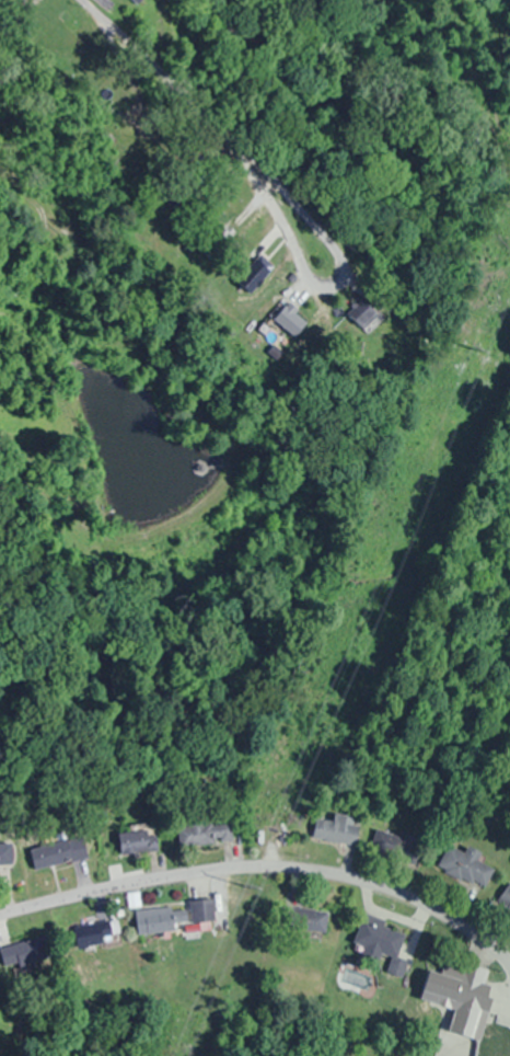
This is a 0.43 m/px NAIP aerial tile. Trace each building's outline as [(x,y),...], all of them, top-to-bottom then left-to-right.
[(269,303),(293,337),(311,325),(297,305),(314,293),(304,278),(269,303)] [(384,313),(364,297),(352,313),(372,329),(384,313)] [(313,839),(355,846),(360,817),(334,813),(332,822),(316,819),(313,839)] [(179,844),(232,842),(232,821),(188,822),(188,826),(178,826),(179,844)] [(118,833),(122,854),(151,850),(148,829),(118,833)] [(31,847),(35,869),(88,858),(84,837),(31,847)] [(13,865),(12,842),(0,842),(0,865),(13,865)] [(448,843),(437,868),(484,889),(495,864),(448,843)] [(497,898),(509,911),(509,885),(497,898)] [(191,900),(195,923),(217,919),(213,896),(191,900)] [(137,912),(142,936),(177,929),(173,906),(137,912)] [(408,934),(366,916),(354,942),(366,948),(364,951),(390,963),(387,970),(402,977),(410,959),(399,954),(408,934)] [(114,921),(76,925),(78,941),(116,937),(114,921)] [(1,947),(7,969),(55,957),(49,935),(1,947)] [(469,1006),(475,982),(430,971),(425,994),(469,1006)]
